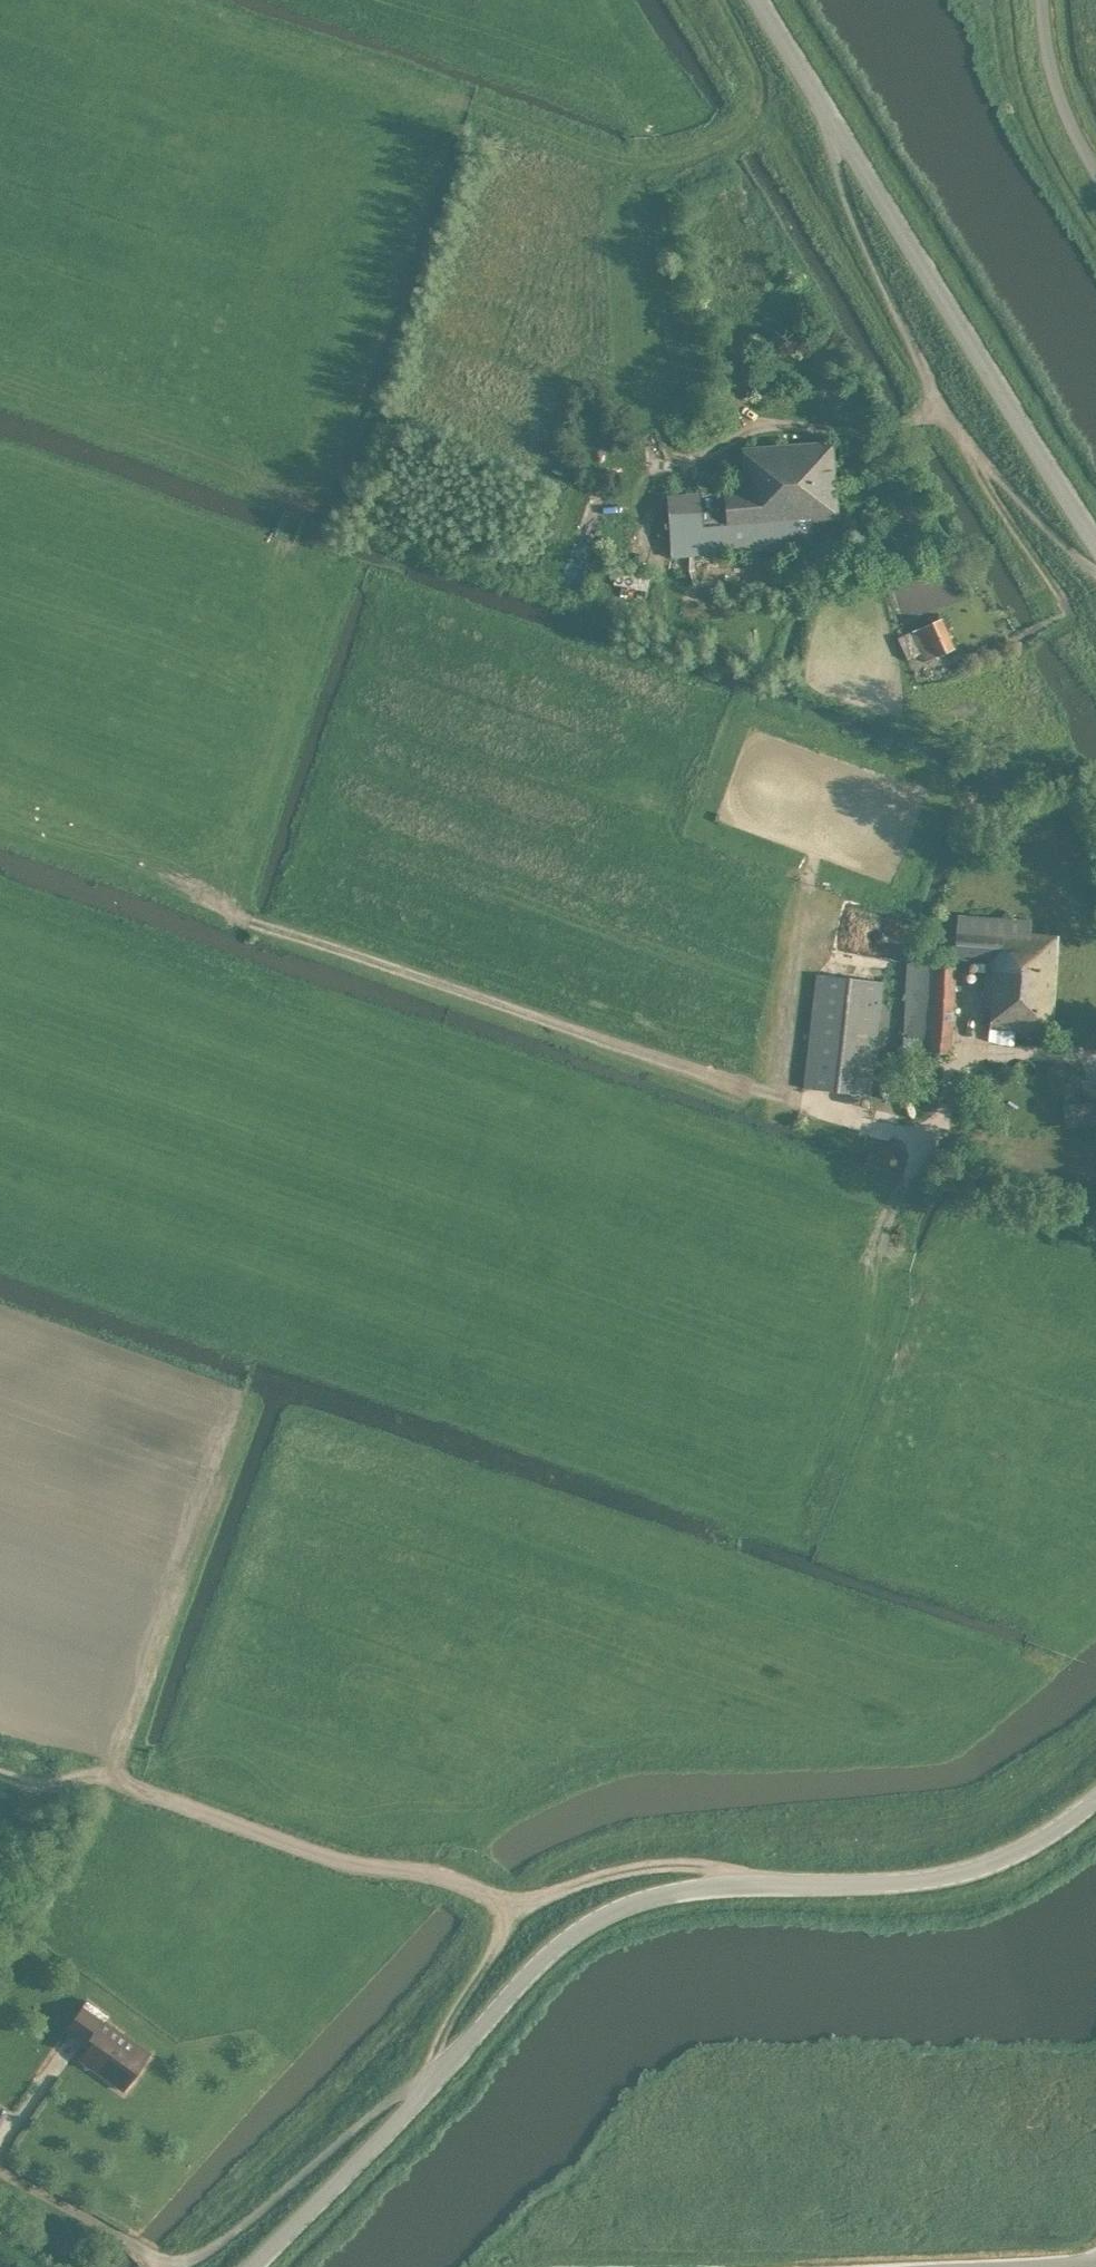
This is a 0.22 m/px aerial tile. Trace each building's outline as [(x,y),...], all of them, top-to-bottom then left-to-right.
[(740,486),(722,488),(666,492),(670,555),(810,544),(808,518),(837,515),(831,439),(737,446),(740,486)] [(911,629),(923,659),(953,646),(940,616),(911,629)] [(1056,932),(1029,931),(1029,918),(956,913),(955,925),(954,925),(952,959),(983,960),(980,1017),(989,1018),(989,1024),(1050,1028),(1056,932)] [(901,1048),(949,1050),(954,964),(934,963),(934,961),(906,960),(901,1048)] [(801,1085),(870,1093),(882,979),(814,972),(801,1085)] [(959,1113),(979,1118),(986,1093),(966,1087),(959,1113)] [(1067,1124),(1095,1122),(1095,1100),(1064,1102),(1067,1124)] [(84,2039),(86,2045),(78,2056),(122,2086),(148,2049),(102,2017),(105,2012),(84,1998),(65,2025),(84,2039)]
